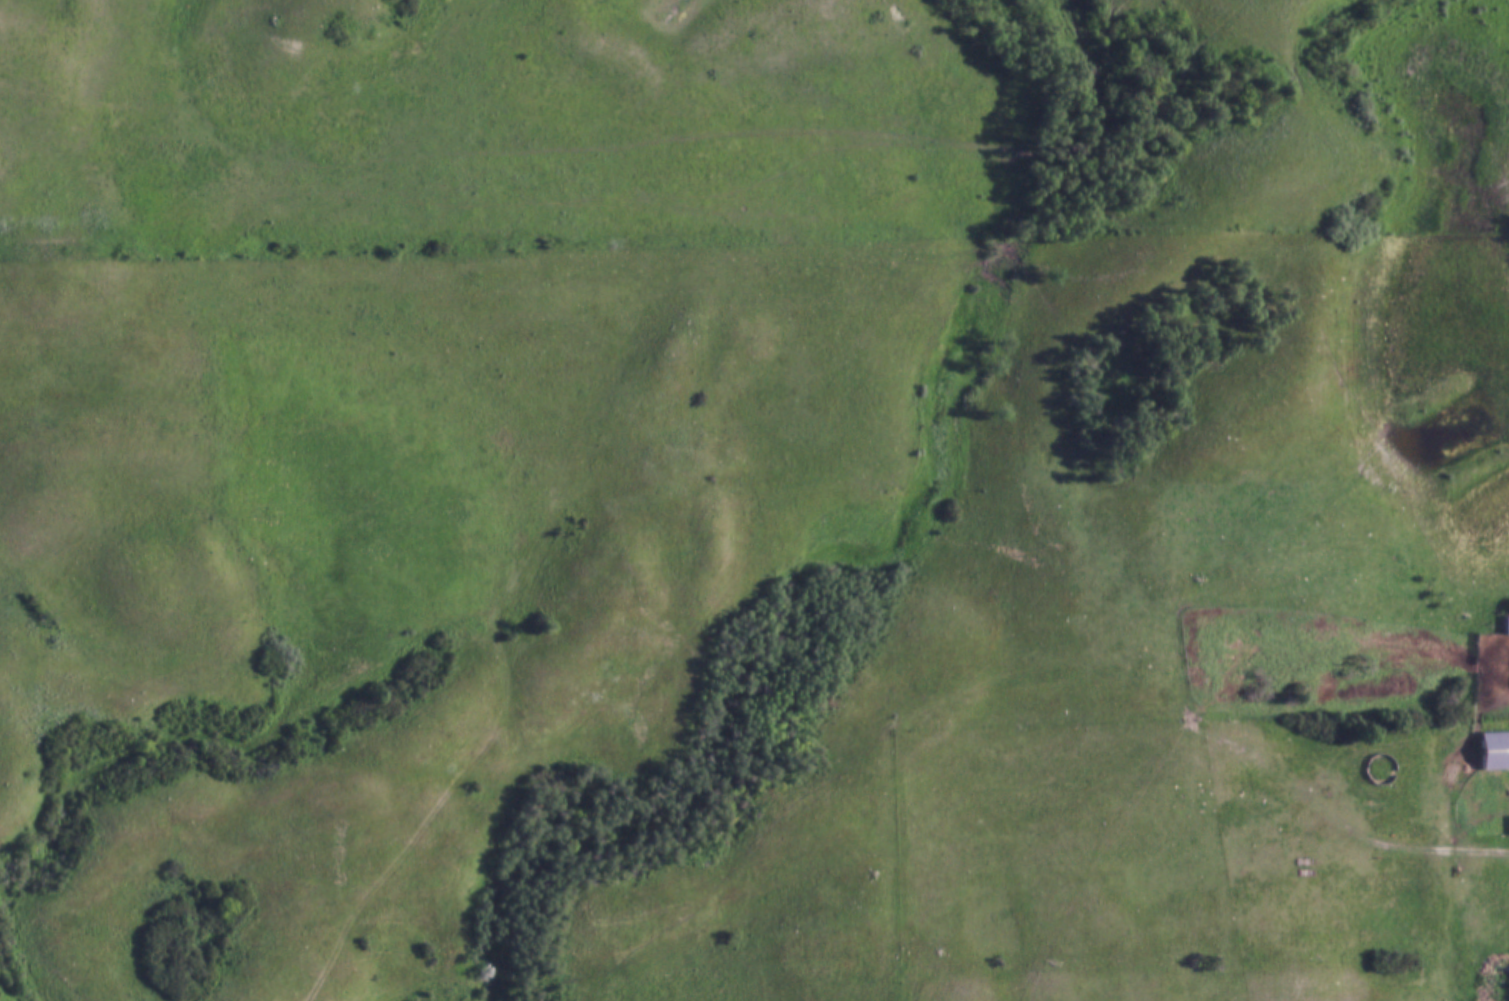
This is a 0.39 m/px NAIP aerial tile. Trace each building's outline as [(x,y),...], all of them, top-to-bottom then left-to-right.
[(1482,769),(1508,768),(1508,730),(1481,731),(1482,769)]
